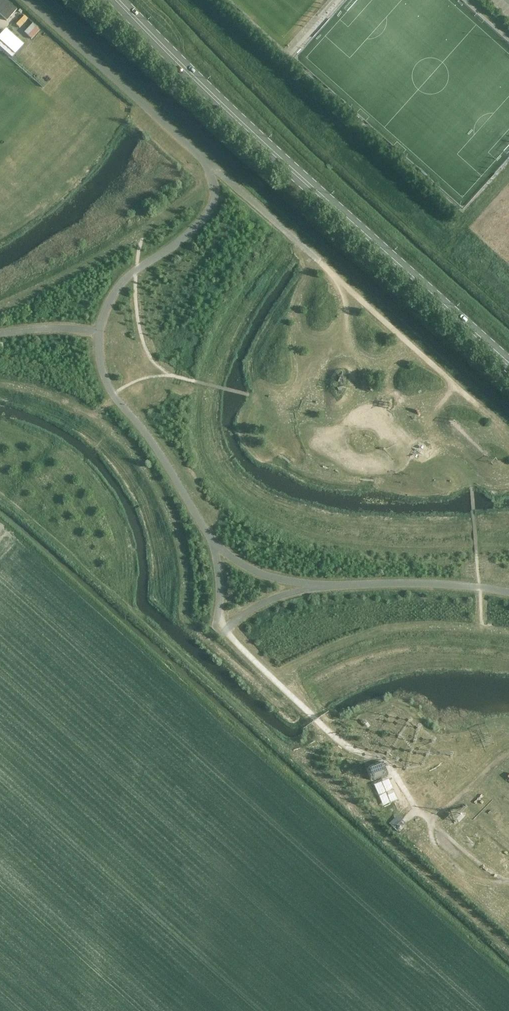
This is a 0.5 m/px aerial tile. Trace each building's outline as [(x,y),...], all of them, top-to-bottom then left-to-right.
[(9,21),(19,9),(8,0),(0,0),(0,13),(9,21)] [(22,27),(28,17),(24,14),(18,24),(22,27)] [(25,31),(33,38),(41,29),(33,22),(25,31)] [(24,44),(6,29),(0,35),(0,47),(12,58),(24,44)] [(381,764),(368,769),(372,779),(385,774),(381,764)] [(375,783),(379,794),(385,791),(382,781),(375,783)] [(402,821),(398,817),(389,825),(393,830),(402,821)]
